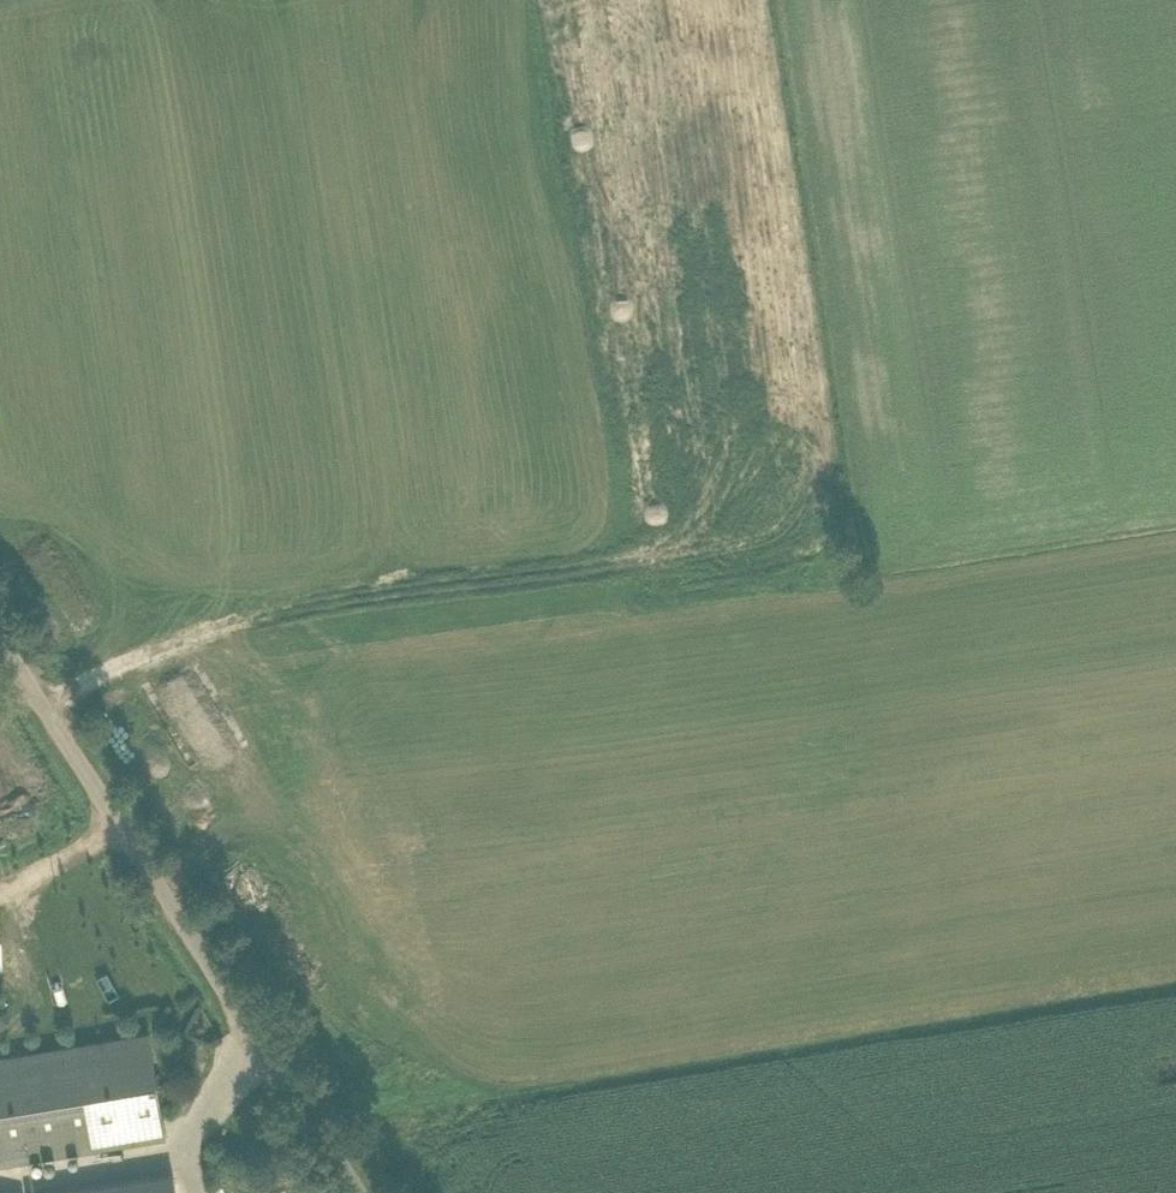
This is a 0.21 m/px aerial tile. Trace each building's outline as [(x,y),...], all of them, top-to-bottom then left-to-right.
[(167,1139),(148,1034),(0,1060),(0,1167),(167,1139)] [(172,1176),(64,1192),(175,1192),(172,1176)]
